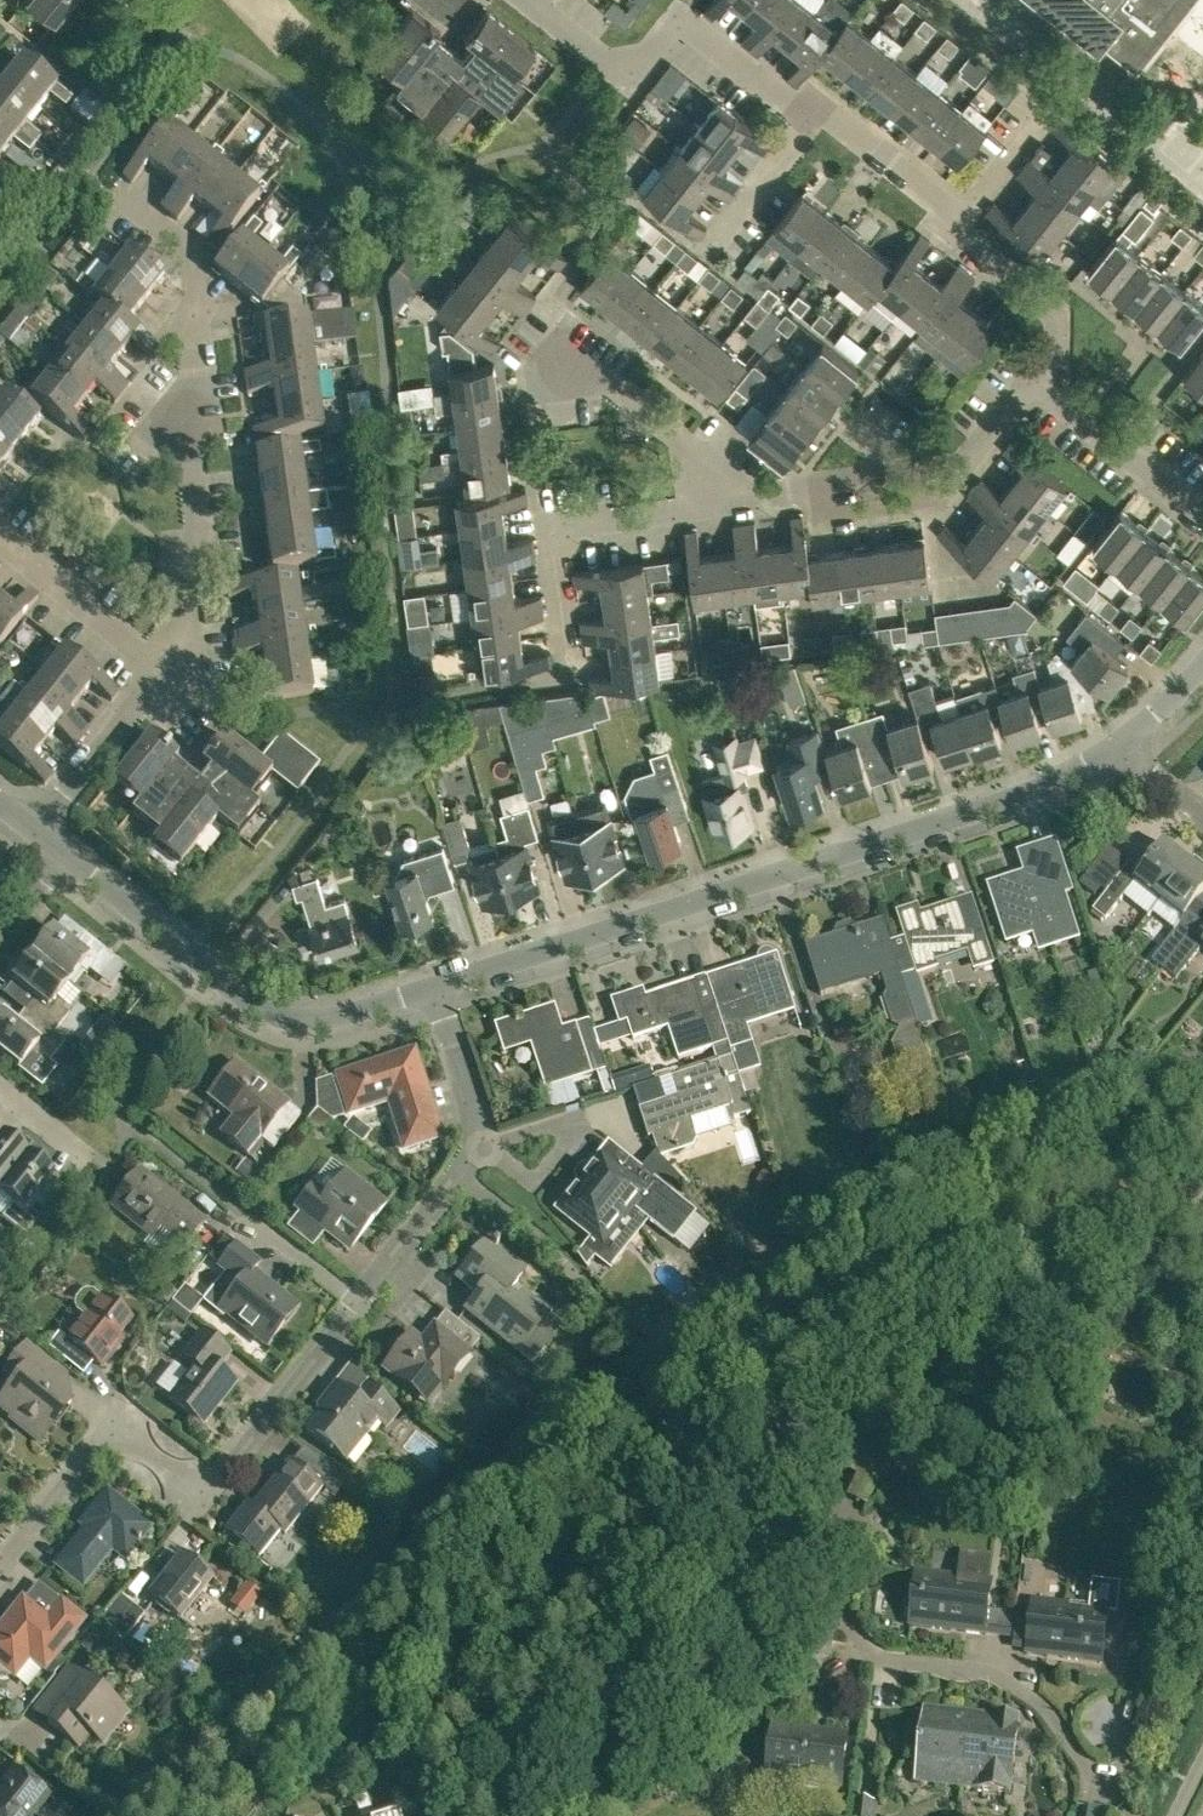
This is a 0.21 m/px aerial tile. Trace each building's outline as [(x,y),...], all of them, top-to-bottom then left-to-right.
[(55,21),(71,0),(27,0),(55,21)] [(445,21),(461,0),(418,0),(445,21)] [(626,28),(643,6),(636,0),(627,11),(618,21),(622,24),(626,28)] [(705,11),(714,19),(729,0),(714,0),(705,11)] [(745,9),(752,0),(733,0),(745,9)] [(745,9),(759,21),(743,42),(751,48),(788,0),(752,0),(745,9)] [(790,45),(816,12),(802,0),(788,0),(751,48),(759,55),(776,34),(790,45)] [(905,22),(915,10),(903,0),(893,12),(905,22)] [(1059,19),(1098,50),(1100,51),(1104,45),(1137,72),(1163,39),(1194,0),(1035,0),(1059,19)] [(412,8),(375,56),(401,77),(394,85),(422,107),(414,117),(443,140),(479,94),(499,109),(521,80),(512,73),(534,46),(487,8),(464,37),(472,44),(462,57),(436,36),(440,31),(412,8)] [(796,85),(822,53),(839,30),(816,12),(790,45),(805,57),(788,78),(796,85)] [(845,71),(873,37),(849,18),(839,30),(822,53),(845,71)] [(928,40),(938,28),(925,18),(916,30),(928,40)] [(951,58),(961,46),(948,36),(939,49),(951,58)] [(868,90),(895,55),(873,37),(845,71),(868,90)] [(971,53),(960,66),(963,69),(960,72),(976,85),(990,68),(971,53)] [(868,90),(891,108),(918,73),(895,55),(868,90)] [(23,57),(4,81),(33,104),(45,89),(66,106),(73,97),(23,57)] [(661,75),(677,88),(686,77),(671,64),(661,75)] [(997,94),(1006,82),(994,72),(984,85),(997,94)] [(891,108),(913,126),(941,91),(918,73),(891,108)] [(33,104),(4,81),(0,86),(0,116),(36,143),(66,167),(71,161),(64,155),(65,154),(21,119),(33,104)] [(658,105),(664,97),(652,87),(645,95),(658,105)] [(913,126),(936,144),(964,109),(941,91),(913,126)] [(72,111),(98,132),(112,115),(86,93),(72,111)] [(719,101),(700,124),(733,151),(745,137),(766,154),(773,144),(719,101)] [(959,163),(987,128),(964,109),(936,144),(959,163)] [(9,134),(30,151),(36,143),(0,116),(0,146),(9,134)] [(469,120),(457,135),(467,143),(479,128),(469,120)] [(626,120),(624,123),(617,131),(631,143),(638,148),(651,131),(645,126),(640,132),(626,120)] [(149,162),(163,173),(190,139),(166,121),(123,175),(133,183),(149,162)] [(1074,147),(1063,161),(1097,187),(1115,163),(1061,121),(1053,131),(1074,147)] [(722,165),(733,151),(700,124),(682,147),(736,191),(743,181),(722,165)] [(169,213),(213,158),(190,139),(163,173),(177,185),(161,206),(169,213)] [(610,167),(618,156),(606,146),(598,157),(610,167)] [(736,191),(682,147),(664,170),(697,196),(708,182),(729,199),(736,191)] [(209,210),(236,177),(213,158),(169,213),(178,220),(195,199),(209,210)] [(1030,159),(1024,167),(1079,210),(1097,187),(1063,161),(1052,175),(1030,159)] [(1038,192),(1026,206),(1061,233),(1079,210),(1024,167),(1017,176),(1038,192)] [(698,237),(706,227),(685,210),(697,196),(664,170),(644,194),(698,237)] [(223,222),(207,242),(216,249),(259,195),(236,177),(209,210),(223,222)] [(776,227),(799,245),(827,210),(804,192),(776,227)] [(1163,200),(1152,192),(1144,202),(1154,211),(1158,206),(1163,200)] [(1134,194),(1123,208),(1131,215),(1143,201),(1135,195),(1134,194)] [(313,195),(303,206),(311,212),(320,201),(313,195)] [(1016,220),(994,203),(986,213),(1042,257),(1061,233),(1026,206),(1016,220)] [(799,245),(822,264),(850,229),(827,210),(799,245)] [(652,221),(639,212),(630,223),(642,233),(652,221)] [(512,214),(494,237),(528,265),(539,251),(560,268),(567,258),(512,214)] [(214,268),(238,287),(261,257),(247,246),(263,225),(254,218),(214,268)] [(1183,246),(1193,234),(1181,224),(1171,237),(1183,246)] [(845,282),(873,248),(850,229),(822,264),(845,282)] [(328,252),(343,250),(341,230),(326,232),(328,252)] [(666,252),(675,240),(663,230),(654,242),(666,252)] [(892,317),(901,307),(928,274),(914,262),(931,241),(921,233),(895,265),(878,289),(870,299),(892,317)] [(1089,269),(1112,288),(1140,254),(1116,235),(1089,269)] [(127,260),(115,275),(146,300),(165,276),(114,236),(108,244),(127,260)] [(476,259),(530,304),(536,296),(516,280),(528,265),(494,237),(476,259)] [(1194,255),(1202,262),(1202,243),(1194,255)] [(238,287),(261,305),(279,284),(302,255),(293,248),(276,269),(261,257),(238,287)] [(689,270),(698,258),(686,248),(677,260),(689,270)] [(870,299),(878,289),(895,265),(873,248),(845,282),(868,301),(870,299)] [(631,269),(608,251),(581,285),(604,304),(631,269)] [(1140,254),(1112,288),(1135,306),(1163,272),(1140,254)] [(476,259),(457,282),(492,311),(503,297),(523,313),(530,304),(476,259)] [(942,285),(928,274),(901,307),(924,326),(968,271),(959,264),(942,285)] [(51,266),(34,286),(44,294),(60,273),(51,266)] [(712,288),(721,276),(709,266),(699,278),(712,288)] [(758,277),(746,267),(736,279),(748,289),(758,277)] [(655,287),(631,269),(604,304),(627,322),(655,287)] [(924,326),(946,344),(974,309),(960,298),(976,278),(968,271),(924,326)] [(1135,306),(1158,324),(1185,290),(1163,272),(1135,306)] [(397,274),(388,285),(393,322),(417,290),(415,289),(397,274)] [(76,283),(103,305),(128,323),(146,300),(115,275),(103,291),(83,275),(76,283)] [(439,308),(453,319),(474,335),(493,350),(501,340),(481,324),(492,311),(457,282),(438,307),(439,308)] [(267,348),(311,342),(305,299),(297,292),(287,290),(279,284),(261,305),(253,316),(254,325),(264,324),(267,348)] [(744,293),(732,284),(722,296),(734,306),(744,293)] [(767,309),(769,307),(779,294),(768,285),(756,300),(767,309)] [(44,296),(34,287),(15,310),(26,319),(44,296)] [(678,306),(655,287),(627,322),(650,340),(678,306)] [(1185,290),(1158,324),(1181,343),(1202,317),(1202,304),(1185,290)] [(800,313),(809,302),(798,293),(789,304),(800,313)] [(437,299),(432,296),(428,301),(433,304),(437,299)] [(769,345),(774,339),(783,327),(776,321),(780,316),(769,307),(767,309),(756,300),(745,313),(758,323),(752,331),(769,345)] [(970,363),(1013,309),(1004,301),(988,321),(974,309),(946,344),(970,363)] [(159,348),(128,323),(103,305),(86,327),(120,355),(132,341),(152,357),(159,348)] [(650,340),(674,358),(701,324),(678,306),(650,340)] [(434,392),(436,402),(499,393),(495,364),(477,367),(474,348),(468,343),(474,335),(453,319),(439,308),(428,322),(440,332),(443,351),(449,350),(455,389),(434,392)] [(776,321),(783,327),(787,330),(796,319),(785,310),(780,316),(776,321)] [(823,331),(832,320),(821,311),(812,322),(823,331)] [(724,342),(701,324),(674,358),(697,376),(724,342)] [(120,355),(86,327),(67,351),(123,395),(129,386),(108,370),(120,355)] [(805,366),(840,394),(859,370),(824,342),(815,353),(796,338),(787,350),(805,366)] [(774,339),(769,345),(765,350),(776,359),(785,348),(774,339)] [(244,370),(245,381),(315,372),(311,342),(267,348),(270,367),(244,370)] [(697,376),(720,395),(747,360),(724,342),(697,376)] [(869,346),(858,360),(874,374),(886,359),(869,346)] [(67,351),(49,374),(84,400),(95,386),(116,403),(123,395),(67,351)] [(1184,375),(1202,390),(1202,351),(1184,375)] [(746,374),(736,385),(749,395),(757,383),(766,372),(755,363),(746,374)] [(805,366),(787,389),(822,417),(840,394),(805,366)] [(273,389),(275,407),(320,400),(315,372),(245,381),(247,393),(273,389)] [(84,400),(49,374),(30,397),(66,425),(85,441),(93,431),(72,415),(84,400)] [(397,408),(430,402),(426,382),(393,388),(397,408)] [(749,395),(736,385),(727,398),(739,407),(749,395)] [(22,440),(40,417),(0,386),(0,424),(22,440)] [(787,389),(769,411),(804,439),(822,417),(787,389)] [(499,393),(436,402),(437,412),(457,409),(460,426),(503,421),(499,393)] [(363,394),(342,395),(344,431),(366,429),(363,394)] [(324,432),(320,400),(275,407),(278,426),(253,429),(254,442),(324,432)] [(785,463),(804,439),(769,411),(750,435),(785,463)] [(442,450),(444,460),(508,451),(503,421),(460,426),(463,447),(442,450)] [(3,464),(22,440),(0,424),(0,462),(3,464)] [(256,451),(260,481),(304,475),(301,456),(321,453),(320,442),(256,451)] [(1067,486),(1012,442),(1006,450),(1026,466),(1014,481),(1049,509),(1067,486)] [(512,481),(508,451),(444,460),(445,470),(465,467),(468,487),(512,481)] [(306,493),(304,475),(260,481),(264,510),(328,501),(327,491),(306,493)] [(1031,532),(1049,509),(1014,481),(1003,495),(982,479),(975,488),(1031,532)] [(1069,487),(1065,492),(1069,496),(1073,490),(1069,487)] [(1012,555),(1031,532),(975,488),(969,496),(989,512),(978,527),(1012,555)] [(529,501),(528,489),(457,499),(462,529),(506,523),(504,505),(529,501)] [(268,539),(312,532),(309,514),(329,511),(328,501),(264,510),(268,539)] [(1093,544),(1116,563),(1144,528),(1120,509),(1093,544)] [(784,588),(812,585),(809,556),(804,516),(792,517),(796,544),(778,546),(784,588)] [(786,601),(784,588),(778,546),(759,549),(756,522),(746,523),(754,592),(756,605),(786,601)] [(407,523),(397,524),(399,538),(413,536),(412,527),(407,523)] [(462,529),(466,557),(536,548),(534,537),(509,541),(506,523),(462,529)] [(754,592),(746,523),(735,525),(739,551),(720,554),(726,596),(754,592)] [(966,541),(945,525),(938,534),(994,578),(1012,555),(978,527),(966,541)] [(1167,546),(1144,528),(1116,563),(1140,581),(1167,546)] [(696,600),(726,596),(720,554),(702,556),(698,530),(687,531),(696,600)] [(314,551),(312,532),(268,539),(272,568),(337,560),(335,548),(314,551)] [(926,540),(897,544),(903,587),(932,583),(926,540)] [(1078,550),(1066,541),(1057,553),(1068,562),(1078,550)] [(873,591),(903,587),(897,544),(868,548),(873,591)] [(1140,581),(1162,600),(1190,565),(1167,546),(1140,581)] [(420,549),(422,564),(439,562),(437,547),(420,549)] [(466,557),(470,587),(514,581),(511,563),(537,559),(536,548),(466,557)] [(839,552),(845,595),(873,591),(868,548),(839,552)] [(839,552),(809,556),(812,585),(814,599),(845,595),(839,552)] [(589,570),(575,572),(577,585),(603,581),(605,599),(648,592),(654,592),(652,578),(669,576),(669,571),(667,559),(650,562),(644,563),(589,570)] [(1187,619),(1202,598),(1202,575),(1190,565),(1162,600),(1187,619)] [(1087,600),(1096,588),(1099,584),(1076,566),(1064,582),(1075,590),(1087,600)] [(1000,574),(996,579),(1000,583),(1004,578),(1000,574)] [(258,612),(301,605),(297,575),(227,584),(228,597),(255,593),(258,612)] [(470,587),(474,616),(544,606),(543,596),(517,599),(514,581),(470,587)] [(1107,598),(1096,588),(1087,600),(1109,618),(1118,607),(1107,598)] [(448,616),(460,616),(459,589),(447,590),(448,616)] [(0,600),(0,647),(25,616),(40,598),(31,590),(15,610),(0,599),(0,600)] [(608,617),(581,621),(583,632),(652,622),(648,592),(605,599),(608,617)] [(1040,614),(1016,595),(1009,603),(1028,629),(1029,627),(1039,615),(1040,614)] [(1023,630),(1028,629),(1009,603),(991,606),(995,634),(1023,630)] [(426,604),(406,607),(409,626),(429,623),(426,604)] [(234,633),(235,644),(305,634),(301,605),(258,612),(260,630),(234,633)] [(474,616),(478,645),(522,639),(519,620),(545,616),(544,606),(474,616)] [(976,636),(995,634),(991,606),(972,608),(976,636)] [(972,608),(954,611),(958,639),(976,636),(972,608)] [(940,641),(958,639),(954,611),(936,613),(938,627),(940,641)] [(1083,650),(1072,663),(1097,682),(1109,692),(1128,667),(1104,649),(1115,635),(1086,612),(1067,637),(1083,650)] [(1133,636),(1141,625),(1131,616),(1122,627),(1133,636)] [(909,635),(908,621),(894,623),(896,637),(909,635)] [(429,623),(409,626),(406,626),(411,656),(425,654),(435,652),(430,622),(429,623)] [(652,622),(583,632),(584,642),(612,639),(614,657),(656,651),(652,622)] [(880,639),(878,625),(864,627),(866,641),(880,639)] [(926,643),(940,641),(938,627),(924,629),(926,643)] [(850,643),(848,629),(834,631),(836,645),(850,643)] [(263,651),(266,670),(309,664),(305,634),(235,644),(237,654),(263,651)] [(815,635),(800,638),(801,642),(794,643),(795,650),(801,649),(802,655),(818,652),(815,635)] [(552,665),(550,652),(524,655),(522,639),(478,645),(482,675),(552,665)] [(1140,652),(1152,662),(1162,650),(1150,640),(1140,652)] [(59,644),(55,641),(51,646),(55,649),(59,644)] [(1055,680),(1040,685),(1046,699),(1054,727),(1082,717),(1073,690),(1097,682),(1072,663),(1069,660),(1042,641),(1050,666),(1055,680)] [(65,648),(47,672),(81,698),(93,684),(113,699),(120,691),(65,648)] [(617,675),(590,679),(591,690),(660,681),(660,676),(674,673),(671,649),(656,651),(614,657),(617,675)] [(425,654),(411,656),(414,675),(418,674),(427,673),(425,654)] [(867,660),(854,662),(856,672),(869,670),(867,660)] [(241,691),(243,703),(313,693),(309,664),(266,670),(268,687),(241,691)] [(784,688),(800,682),(795,665),(778,671),(784,688)] [(1033,703),(1046,699),(1040,685),(1034,667),(1013,674),(1019,693),(1001,699),(1005,712),(1014,739),(1041,730),(1033,703)] [(47,672),(29,695),(82,737),(89,728),(70,713),(81,698),(47,672)] [(427,673),(418,674),(420,689),(430,688),(427,673)] [(946,761),(974,752),(960,712),(942,718),(930,682),(908,689),(918,718),(924,738),(937,734),(946,761)] [(956,698),(960,712),(974,752),(1001,743),(993,716),(1005,712),(1001,699),(996,685),(956,698)] [(587,696),(586,691),(542,697),(552,734),(594,723),(593,720),(587,696)] [(603,692),(587,696),(593,720),(610,715),(603,692)] [(29,695),(10,718),(44,744),(56,730),(76,746),(82,737),(29,695)] [(555,746),(552,734),(542,697),(499,702),(504,719),(528,799),(545,794),(537,767),(547,764),(543,749),(555,746)] [(504,719),(499,702),(484,704),(487,721),(504,719)] [(883,712),(867,717),(878,750),(893,745),(903,775),(933,765),(924,738),(918,718),(888,728),(883,712)] [(862,755),(878,750),(867,717),(836,727),(842,746),(826,751),(841,795),(872,785),(862,755)] [(46,784),(54,774),(33,758),(44,744),(10,718),(0,731),(0,748),(46,784)] [(828,769),(816,732),(789,740),(795,758),(777,764),(792,811),(823,801),(814,773),(828,769)] [(272,772),(298,792),(320,763),(282,733),(259,762),(225,735),(202,763),(212,771),(200,785),(174,764),(179,758),(150,735),(113,783),(139,804),(131,813),(159,835),(152,844),(180,866),(217,819),(238,835),(260,807),(251,799),(272,772)] [(410,740),(396,745),(399,754),(413,749),(410,740)] [(745,773),(762,768),(755,744),(738,749),(719,754),(725,773),(726,778),(745,773)] [(654,853),(655,854),(655,856),(657,857),(658,858),(659,858),(661,858),(662,858),(664,858),(665,857),(667,856),(667,855),(668,853),(668,852),(668,850),(668,849),(682,844),(672,815),(687,810),(689,816),(688,816),(689,817),(690,817),(674,767),(636,779),(628,795),(634,814),(639,813),(652,854),(654,853)] [(702,780),(710,807),(708,810),(711,820),(714,821),(718,834),(723,833),(727,834),(733,832),(736,829),(751,824),(739,786),(748,784),(745,773),(726,778),(725,773),(702,780)] [(505,820),(513,850),(499,854),(511,895),(539,886),(527,845),(541,841),(531,804),(517,808),(519,817),(505,820)] [(625,817),(611,821),(607,806),(579,815),(595,871),(638,859),(625,817)] [(473,853),(461,811),(444,816),(457,858),(473,853)] [(567,879),(595,871),(579,815),(550,823),(567,879)] [(1085,839),(1078,848),(1072,856),(1084,865),(1097,848),(1085,839)] [(1071,890),(1055,842),(1020,854),(1027,874),(991,885),(1005,930),(1003,931),(1007,943),(1033,934),(1038,950),(1079,937),(1064,892),(1071,890)] [(1160,900),(1188,862),(1163,843),(1141,871),(1129,862),(1093,909),(1106,919),(1123,896),(1148,915),(1156,905),(1160,900)] [(453,879),(443,848),(405,860),(397,877),(387,880),(403,930),(433,920),(425,894),(428,887),(453,879)] [(483,903),(511,895),(499,854),(470,863),(483,903)] [(1100,887),(1106,890),(1122,868),(1102,854),(1079,881),(1095,894),(1100,887)] [(1160,900),(1156,905),(1151,912),(1175,930),(1152,960),(1164,969),(1198,926),(1202,919),(1202,865),(1196,860),(1192,865),(1188,862),(1160,900)] [(0,876),(0,884),(3,887),(10,888),(17,879),(7,872),(1,873),(0,876)] [(298,898),(303,896),(313,926),(296,931),(301,947),(316,943),(320,956),(359,944),(345,899),(326,905),(317,876),(293,884),(298,898)] [(972,946),(978,966),(994,962),(974,900),(931,914),(932,918),(921,922),(917,908),(897,914),(916,972),(936,966),(933,958),(972,946)] [(1198,926),(1164,969),(1176,978),(1202,945),(1202,919),(1198,926)] [(836,935),(805,945),(808,954),(821,995),(836,990),(835,989),(839,988),(841,984),(841,982),(865,974),(866,977),(870,978),(875,977),(875,978),(882,976),(887,991),(884,999),(892,1026),(899,1028),(916,1023),(907,993),(891,943),(871,949),(863,926),(855,929),(854,925),(849,923),(838,927),(835,932),(836,935)] [(54,929),(33,955),(68,984),(80,969),(87,974),(90,971),(99,978),(114,958),(86,935),(76,947),(54,929)] [(267,957),(268,955),(277,945),(262,934),(253,946),(267,957)] [(708,977),(707,977),(718,1011),(729,1043),(731,1051),(734,1058),(735,1058),(741,1075),(754,1071),(755,1071),(747,1047),(754,1044),(747,1026),(745,1019),(794,1002),(782,968),(778,954),(775,955),(774,954),(773,952),(772,951),(770,951),(769,950),(767,950),(765,950),(764,951),(762,951),(761,952),(760,954),(759,955),(759,957),(758,959),(759,960),(726,971),(734,994),(716,1000),(708,977)] [(36,1019),(54,1034),(69,1014),(60,1007),(63,1004),(56,999),(68,984),(33,955),(13,981),(35,998),(25,1010),(36,1019)] [(1104,987),(1098,969),(1089,972),(1094,990),(1104,987)] [(643,990),(613,1000),(620,1023),(626,1021),(633,1040),(668,1028),(678,1060),(714,1048),(719,1063),(734,1058),(731,1051),(729,1043),(718,1011),(707,977),(693,982),(646,997),(643,990)] [(532,1045),(547,1091),(594,1075),(577,1024),(564,1028),(556,1005),(495,1025),(505,1054),(532,1045)] [(54,1034),(36,1019),(26,1032),(3,1013),(0,1017),(0,1053),(18,1067),(30,1053),(37,1058),(40,1054),(49,1062),(65,1042),(54,1034)] [(92,1039),(83,1050),(90,1056),(99,1045),(114,1027),(102,1017),(88,1036),(92,1039)] [(440,1136),(413,1052),(337,1077),(348,1112),(387,1100),(403,1148),(440,1136)] [(678,1097),(641,1109),(650,1139),(654,1137),(658,1151),(644,1168),(668,1188),(673,1192),(682,1181),(660,1158),(685,1150),(694,1147),(698,1140),(692,1119),(731,1107),(734,1118),(751,1113),(745,1095),(747,1094),(741,1075),(735,1058),(734,1058),(719,1063),(681,1076),(672,1078),(678,1097)] [(208,1098),(232,1117),(220,1132),(248,1155),(260,1139),(272,1149),(300,1114),(236,1063),(208,1098)] [(634,1090),(656,1083),(651,1067),(612,1080),(617,1096),(634,1090)] [(76,1075),(69,1085),(77,1091),(85,1082),(76,1075)] [(331,1077),(315,1082),(316,1109),(339,1102),(331,1077)] [(1019,1084),(1015,1090),(1017,1097),(1023,1100),(1030,1099),(1033,1093),(1032,1086),(1026,1082),(1019,1084)] [(345,1117),(336,1127),(355,1143),(364,1132),(345,1117)] [(27,1155),(1,1135),(0,1137),(0,1189),(27,1155)] [(865,1144),(862,1151),(864,1158),(871,1161),(878,1158),(881,1151),(878,1145),(872,1142),(865,1144)] [(597,1160),(583,1179),(628,1216),(635,1208),(636,1209),(675,1241),(698,1212),(675,1194),(658,1180),(632,1160),(621,1151),(612,1162),(602,1154),(597,1160)] [(27,1155),(0,1189),(0,1192),(13,1202),(1,1217),(25,1236),(46,1209),(34,1199),(53,1175),(27,1155)] [(245,1159),(235,1172),(253,1187),(263,1174),(245,1159)] [(112,1204),(151,1235),(161,1222),(187,1242),(204,1221),(139,1170),(112,1204)] [(385,1204),(346,1172),(326,1196),(312,1185),(294,1208),(348,1251),(385,1204)] [(562,1205),(558,1209),(572,1220),(592,1236),(604,1246),(628,1216),(583,1179),(562,1205)] [(868,1210),(855,1215),(860,1228),(873,1223),(868,1210)] [(207,1262),(223,1242),(203,1225),(187,1245),(207,1262)] [(507,1292),(525,1270),(487,1239),(456,1278),(477,1294),(465,1309),(531,1362),(562,1324),(524,1294),(518,1301),(507,1292)] [(214,1286),(229,1298),(217,1314),(223,1318),(226,1314),(266,1346),(284,1323),(283,1322),(294,1306),(252,1273),(258,1265),(235,1246),(217,1269),(224,1274),(214,1286)] [(585,1246),(578,1254),(587,1268),(595,1258),(597,1255),(585,1246)] [(713,1275),(726,1290),(746,1274),(733,1259),(713,1275)] [(164,1284),(155,1296),(168,1305),(176,1294),(164,1284)] [(67,1339),(94,1360),(102,1366),(112,1353),(107,1349),(130,1319),(101,1296),(100,1297),(93,1291),(86,1290),(81,1292),(75,1299),(74,1305),(76,1311),(84,1317),(67,1339)] [(429,1404),(480,1339),(445,1311),(421,1341),(412,1334),(384,1369),(429,1404)] [(203,1425),(236,1383),(217,1368),(229,1353),(201,1330),(181,1355),(194,1365),(168,1398),(203,1425)] [(20,1407),(11,1418),(41,1442),(71,1405),(43,1382),(55,1366),(27,1343),(4,1371),(15,1380),(4,1394),(20,1407)] [(400,1412),(373,1391),(365,1384),(354,1399),(334,1383),(314,1408),(319,1412),(305,1430),(347,1463),(367,1438),(371,1441),(383,1426),(386,1429),(400,1412)] [(285,1533),(322,1487),(287,1460),(251,1505),(246,1501),(224,1529),(258,1556),(280,1529),(285,1533)] [(125,1561),(151,1528),(106,1492),(89,1513),(94,1518),(56,1566),(82,1587),(112,1550),(125,1561)] [(502,1493),(490,1506),(501,1515),(512,1502),(502,1493)] [(1053,1520),(1031,1517),(1027,1556),(1049,1559),(1053,1520)] [(179,1620),(211,1580),(181,1555),(149,1595),(179,1620)] [(962,1631),(986,1634),(986,1632),(985,1632),(988,1610),(991,1582),(992,1582),(992,1580),(915,1571),(915,1573),(916,1573),(914,1589),(917,1589),(913,1623),(911,1623),(911,1625),(949,1629),(950,1625),(963,1626),(962,1631)] [(1026,1651),(1025,1653),(1049,1656),(1050,1651),(1063,1653),(1062,1657),(1100,1662),(1100,1660),(1099,1660),(1103,1626),(1106,1626),(1108,1610),(1109,1610),(1117,1611),(1120,1584),(1093,1581),(1090,1607),(1088,1606),(1088,1604),(1069,1601),(1069,1604),(1032,1600),(1032,1601),(1033,1601),(1030,1623),(1027,1649),(1027,1652),(1026,1651)] [(234,1597),(250,1609),(261,1595),(245,1583),(234,1597)] [(120,1642),(141,1616),(118,1597),(97,1624),(120,1642)] [(2,1681),(7,1681),(9,1680),(12,1677),(14,1679),(29,1660),(42,1670),(44,1672),(46,1670),(59,1653),(84,1621),(60,1602),(47,1618),(29,1604),(20,1615),(13,1610),(0,1626),(0,1680),(2,1681)] [(94,1630),(80,1646),(94,1658),(108,1642),(94,1630)] [(800,1630),(796,1663),(794,1677),(816,1679),(819,1654),(830,1656),(832,1634),(800,1630)] [(170,1662),(157,1651),(149,1661),(165,1674),(169,1669),(166,1667),(170,1662)] [(127,1714),(83,1680),(48,1724),(78,1748),(89,1734),(102,1745),(127,1714)] [(915,1781),(962,1786),(971,1712),(924,1707),(915,1781)] [(971,1712),(962,1786),(1010,1792),(1019,1718),(971,1712)] [(804,1780),(804,1784),(819,1786),(820,1784),(842,1787),(842,1785),(841,1785),(847,1735),(848,1735),(848,1733),(825,1731),(824,1736),(811,1734),(812,1729),(771,1724),(771,1726),(772,1726),(770,1742),(773,1742),(769,1777),(768,1776),(767,1778),(770,1778),(770,1776),(804,1780)] [(34,1815),(48,1798),(59,1806),(59,1805),(29,1782),(14,1770),(0,1788),(0,1815),(36,1815),(34,1815)] [(355,1800),(358,1810),(370,1805),(367,1796),(355,1800)] [(856,1800),(854,1815),(871,1815),(873,1802),(856,1800)] [(358,1810),(360,1815),(369,1815),(373,1815),(370,1805),(358,1810)]
